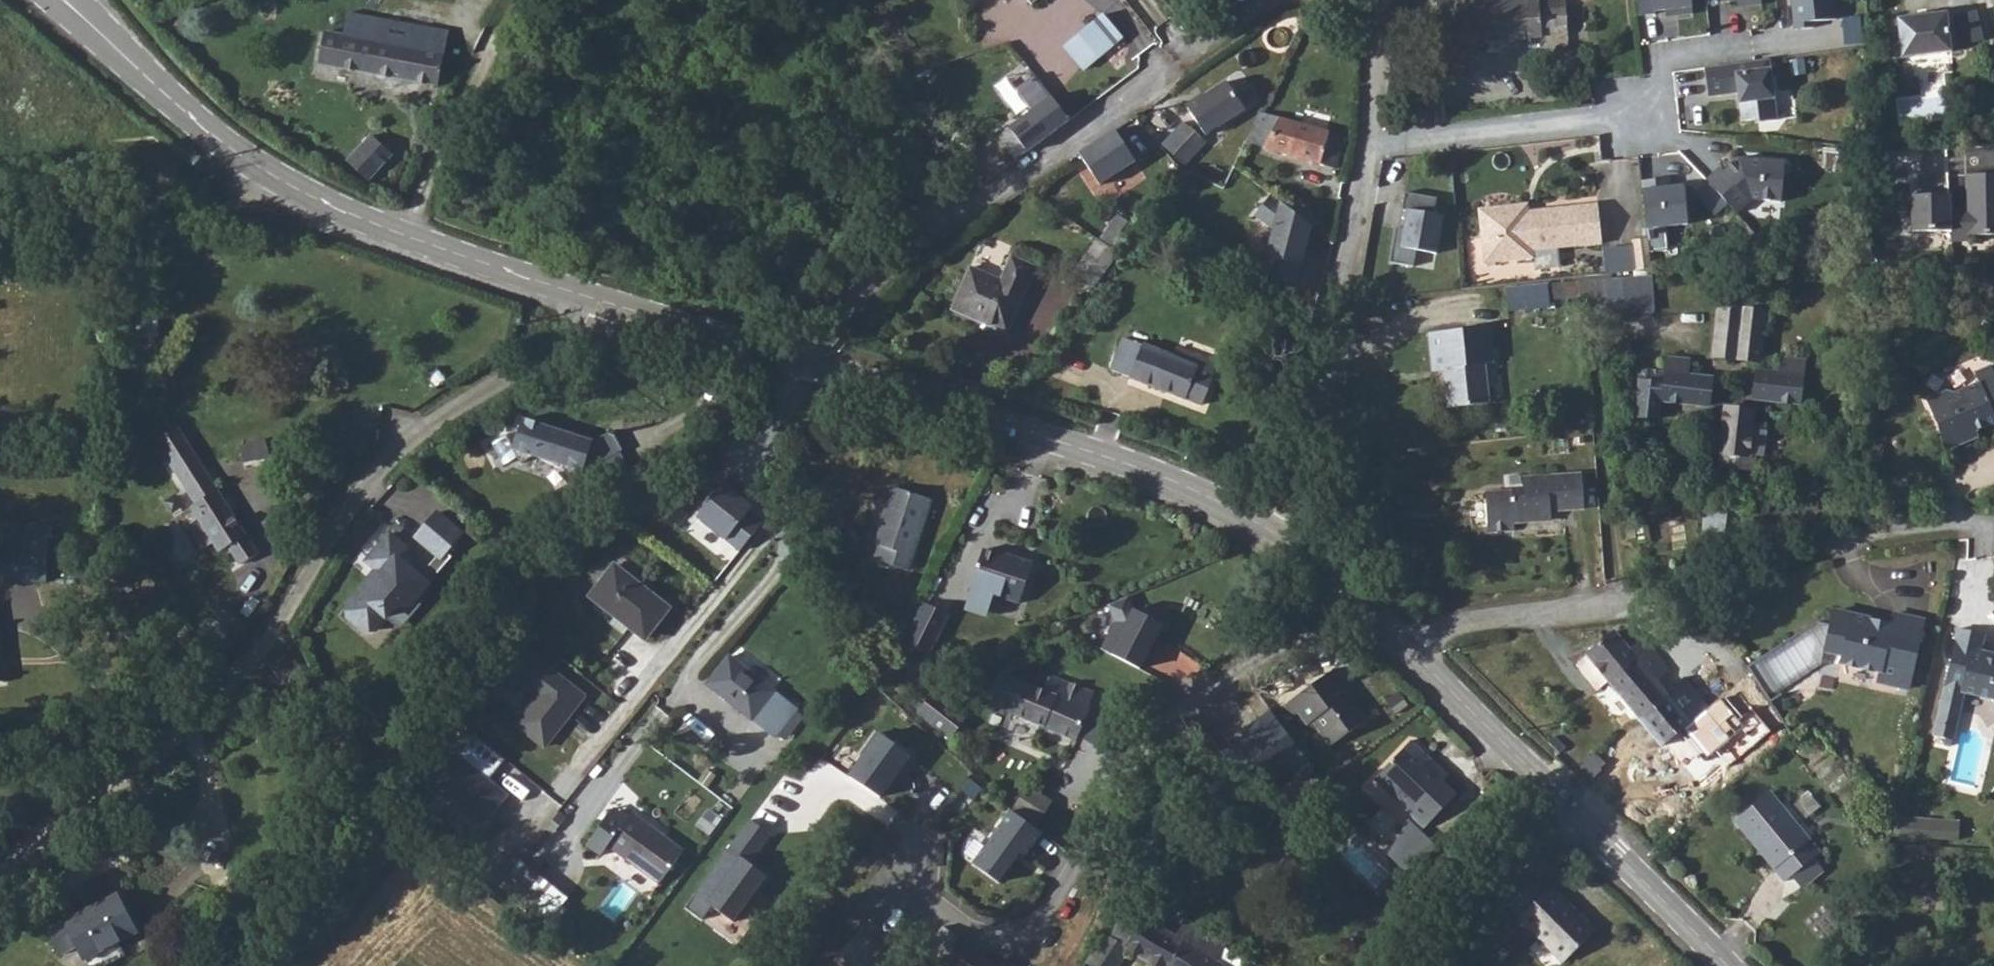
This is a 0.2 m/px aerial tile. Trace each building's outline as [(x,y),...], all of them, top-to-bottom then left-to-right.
[(1456,13),(1458,27),(1484,23),(1486,39),(1567,27),(1564,0),(1545,0),(1526,2),(1526,0),(1489,0),(1490,7),(1456,13)] [(1655,13),(1667,11),(1677,10),(1678,17),(1694,15),(1692,0),(1654,0),(1655,13)] [(1836,0),(1793,0),(1796,28),(1816,26),(1815,20),(1838,18),(1836,0)] [(1949,11),(1887,18),(1891,57),(1954,51),(1949,11)] [(1107,16),(1065,50),(1080,68),(1122,35),(1107,16)] [(438,89),(448,34),(386,23),(382,45),(326,34),(320,67),(438,89)] [(1769,59),(1705,67),(1708,96),(1738,92),(1743,97),(1743,102),(1739,102),(1742,121),(1755,119),(1756,123),(1777,121),(1769,59)] [(1070,121),(1036,76),(1018,87),(1031,109),(1010,127),(1027,153),(1070,121)] [(1188,106),(1208,135),(1248,108),(1228,79),(1188,106)] [(1260,112),(1246,141),(1335,168),(1344,135),(1260,112)] [(1117,129),(1080,153),(1098,186),(1136,163),(1117,129)] [(372,138),(347,165),(368,185),(393,159),(372,138)] [(1720,167),(1706,179),(1736,214),(1752,200),(1781,202),(1785,163),(1762,160),(1762,163),(1755,163),(1756,160),(1739,158),(1724,171),(1720,167)] [(1911,194),(1911,231),(1951,231),(1951,241),(1967,241),(1967,235),(1993,235),(1993,174),(1966,174),(1966,211),(1951,211),(1951,194),(1911,194)] [(1659,179),(1642,180),(1647,229),(1688,225),(1684,186),(1671,187),(1660,188),(1659,179)] [(1392,261),(1415,265),(1417,251),(1439,254),(1446,215),(1437,213),(1440,197),(1407,191),(1402,227),(1397,226),(1392,261)] [(1297,282),(1311,227),(1271,195),(1255,215),(1273,229),(1262,273),(1297,282)] [(1528,203),(1478,208),(1483,263),(1533,258),(1532,250),(1601,244),(1598,208),(1572,210),(1571,207),(1539,210),(1539,213),(1529,214),(1528,203)] [(1651,269),(1648,238),(1633,240),(1636,270),(1651,269)] [(1072,273),(1091,287),(1117,254),(1099,239),(1072,273)] [(972,267),(955,307),(1007,329),(1035,263),(1013,253),(1002,279),(972,267)] [(1653,278),(1623,279),(1625,308),(1654,306),(1653,278)] [(1623,279),(1583,281),(1584,297),(1585,316),(1625,313),(1625,308),(1623,279)] [(1569,298),(1584,297),(1583,281),(1568,283),(1569,298)] [(1547,284),(1506,288),(1508,311),(1550,307),(1547,284)] [(1720,307),(1715,356),(1757,360),(1762,311),(1720,307)] [(1490,327),(1428,333),(1432,371),(1446,370),(1447,378),(1444,378),(1447,408),(1489,403),(1486,365),(1494,364),(1490,327)] [(1124,337),(1112,367),(1203,403),(1219,363),(1177,346),(1174,353),(1146,342),(1145,345),(1124,337)] [(1640,381),(1636,416),(1657,419),(1660,400),(1709,406),(1711,378),(1687,375),(1688,360),(1668,358),(1666,371),(1658,370),(1658,374),(1650,373),(1649,382),(1640,381)] [(1758,371),(1755,400),(1799,405),(1803,362),(1784,360),(1783,374),(1758,371)] [(1927,407),(1950,457),(1969,449),(1967,443),(1993,431),(1993,367),(1993,366),(1972,376),(1977,389),(1951,400),(1949,397),(1927,407)] [(1753,410),(1725,407),(1718,468),(1754,471),(1755,455),(1763,456),(1766,431),(1751,429),(1753,410)] [(603,435),(589,444),(517,425),(515,434),(501,443),(517,470),(532,460),(558,469),(567,482),(619,452),(610,437),(603,435)] [(153,449),(176,484),(193,512),(187,516),(216,562),(222,558),(235,577),(254,564),(197,471),(175,436),(153,449)] [(262,452),(242,457),(248,474),(267,468),(262,452)] [(1512,491),(1485,493),(1488,532),(1514,530),(1514,523),(1544,521),(1544,517),(1551,517),(1550,511),(1584,508),(1581,474),(1523,477),(1524,498),(1512,498),(1512,491)] [(725,482),(698,517),(740,550),(763,520),(750,511),(754,505),(725,482)] [(892,488),(874,540),(879,543),(874,561),(909,573),(931,501),(892,488)] [(453,534),(428,513),(407,537),(429,556),(420,567),(382,534),(359,561),(369,569),(373,574),(367,581),(362,577),(339,604),(340,617),(355,631),(368,629),(388,607),(401,606),(442,557),(437,553),(453,534)] [(48,581),(53,524),(0,519),(0,577),(48,581)] [(996,599),(1017,606),(1032,563),(1000,550),(997,556),(981,550),(967,588),(969,589),(963,605),(989,615),(996,599)] [(617,563),(590,596),(650,638),(674,606),(617,563)] [(1163,615),(1133,599),(1131,596),(1109,605),(1117,623),(1105,647),(1137,664),(1163,615)] [(198,636),(225,656),(251,622),(223,602),(198,636)] [(948,615),(924,603),(905,640),(929,655),(948,615)] [(1870,619),(1833,610),(1824,651),(1843,655),(1841,663),(1880,671),(1877,681),(1897,686),(1899,676),(1910,679),(1924,620),(1893,614),(1890,626),(1869,622),(1870,619)] [(0,616),(0,691),(8,691),(9,638),(6,638),(6,616),(0,616)] [(1989,651),(1993,635),(1966,629),(1950,699),(1952,700),(1969,704),(1972,692),(1993,697),(1993,652),(1989,651)] [(1684,678),(1664,693),(1650,675),(1663,664),(1644,640),(1630,651),(1614,633),(1587,656),(1681,765),(1702,745),(1685,725),(1708,708),(1684,678)] [(515,648),(489,683),(511,698),(519,684),(536,696),(514,726),(543,747),(581,696),(515,648)] [(1175,667),(1178,667),(1181,666),(1183,664),(1184,661),(1184,659),(1184,656),(1182,654),(1180,652),(1177,651),(1175,651),(1172,652),(1170,654),(1169,657),(1168,659),(1169,662),(1170,664),(1173,666),(1175,667)] [(729,657),(708,683),(781,735),(800,708),(729,657)] [(1333,670),(1285,705),(1293,717),(1299,713),(1308,725),(1313,721),(1331,745),(1365,720),(1347,696),(1351,694),(1333,670)] [(999,673),(987,702),(1076,739),(1087,713),(1086,712),(1093,692),(1052,676),(1046,692),(999,673)] [(966,718),(932,693),(918,712),(952,737),(966,718)] [(1964,728),(1945,724),(1942,736),(1962,740),(1964,728)] [(909,756),(876,732),(847,771),(880,795),(909,756)] [(472,738),(431,793),(449,806),(453,800),(464,808),(460,813),(476,825),(481,818),(485,821),(504,796),(487,783),(503,761),(472,738)] [(1423,767),(1404,748),(1374,780),(1426,828),(1457,794),(1443,781),(1448,776),(1431,760),(1423,767)] [(1029,785),(1015,809),(1038,826),(1052,802),(1029,785)] [(1770,794),(1736,822),(1783,879),(1817,852),(1770,794)] [(610,809),(586,840),(602,852),(608,844),(660,882),(682,852),(631,813),(625,820),(610,809)] [(1038,826),(1015,809),(971,863),(999,883),(1041,829),(1038,826)] [(1899,835),(1959,840),(1961,820),(1901,815),(1899,835)] [(768,873),(755,864),(775,836),(749,818),(695,894),(734,922),(768,873)] [(1438,847),(1408,819),(1391,850),(1413,870),(1438,847)] [(517,876),(496,904),(530,929),(550,901),(517,876)] [(1537,879),(1511,904),(1521,914),(1519,916),(1565,963),(1595,934),(1576,915),(1573,913),(1549,888),(1547,889),(1537,879)] [(65,935),(75,957),(92,947),(99,962),(157,929),(139,893),(65,935)] [(1100,950),(1126,965),(1212,965),(1216,959),(1175,935),(1164,952),(1116,923),(1100,950)] [(946,950),(930,938),(909,965),(934,965),(946,950)] [(934,965),(967,965),(946,950),(934,965)]
